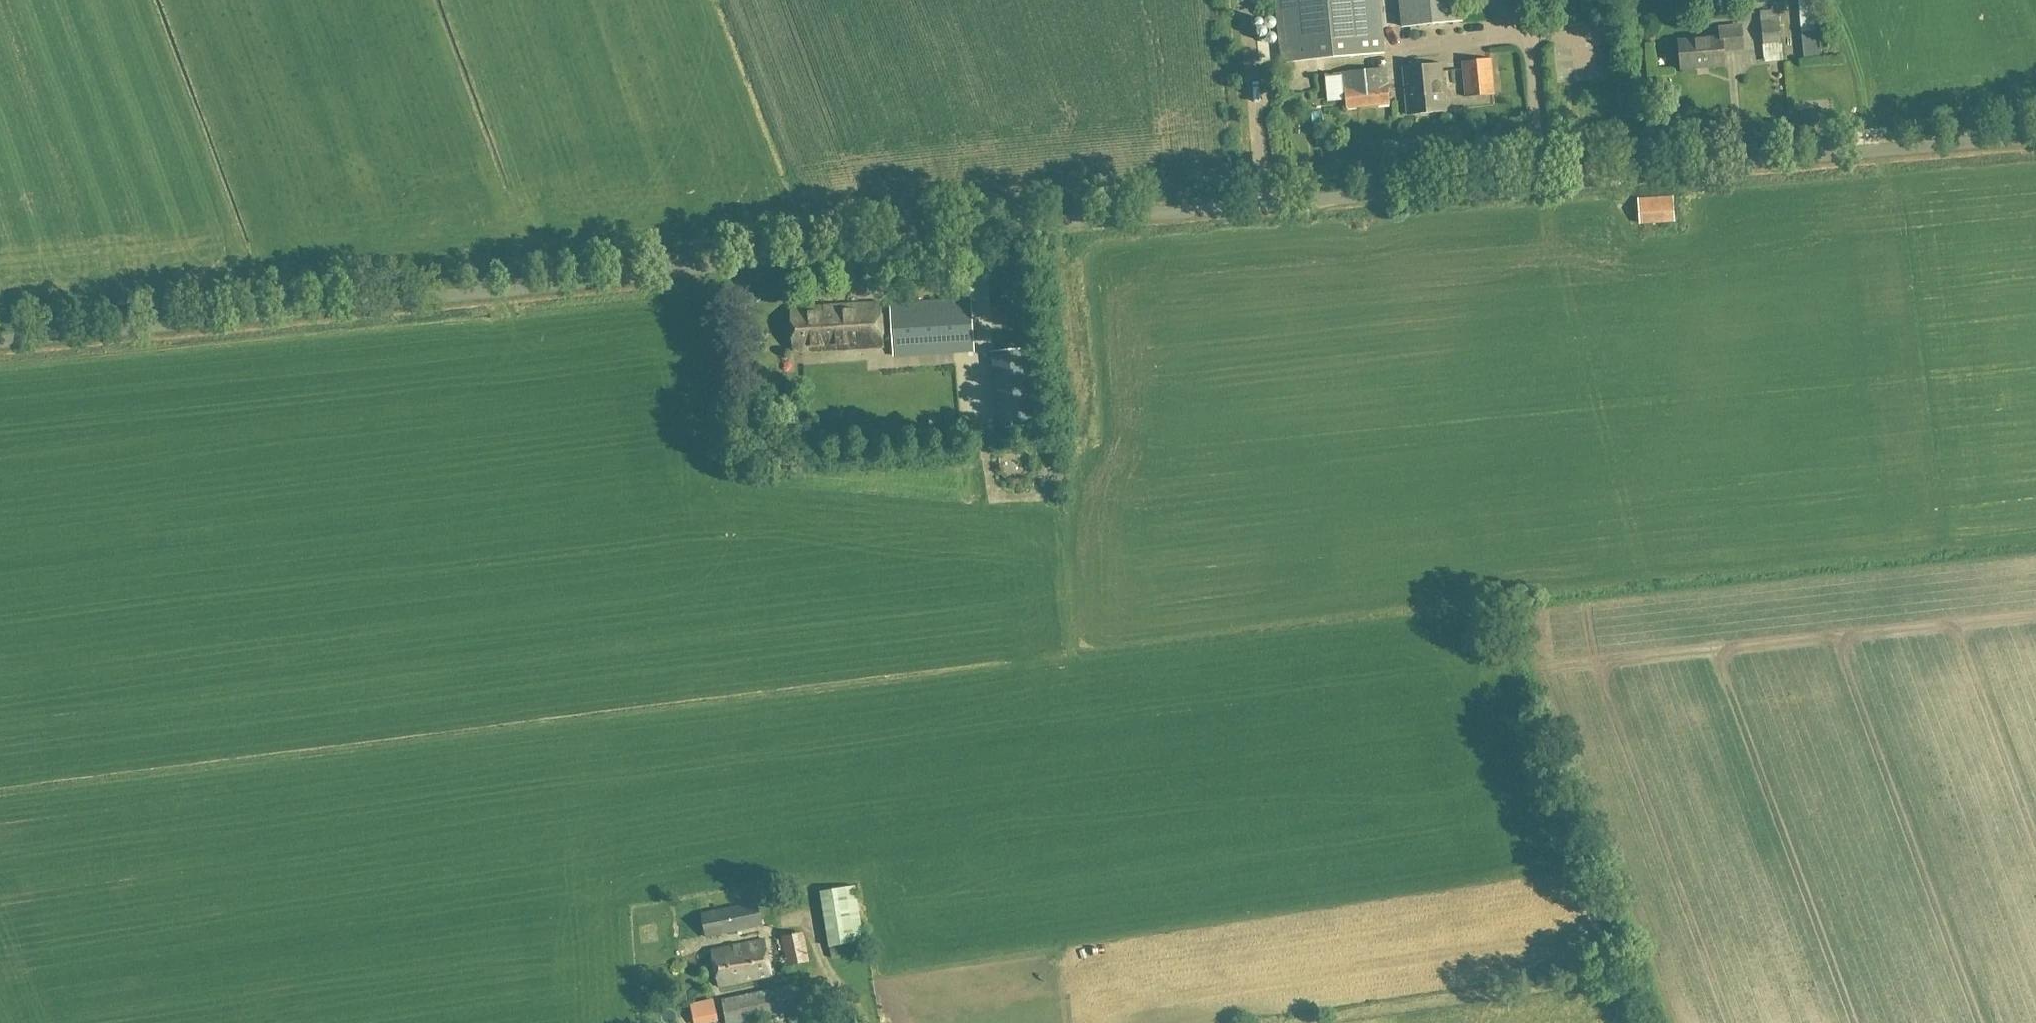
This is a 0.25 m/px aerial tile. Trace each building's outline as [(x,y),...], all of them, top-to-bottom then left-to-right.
[(1283,61),(1383,51),(1377,0),(1277,0),(1283,61)] [(1402,27),(1462,21),(1460,0),(1400,0),(1402,27)] [(1805,58),(1819,57),(1812,0),(1798,0),(1805,58)] [(1758,11),(1764,62),(1784,60),(1778,9),(1758,11)] [(1718,37),(1677,41),(1680,69),(1722,65),(1721,52),(1744,50),(1742,24),(1717,27),(1718,37)] [(1489,59),(1461,62),(1464,97),(1493,94),(1489,59)] [(1441,63),(1402,67),(1406,114),(1445,111),(1441,63)] [(1385,69),(1341,73),(1344,108),(1388,104),(1385,69)] [(1672,196),(1637,198),(1639,225),(1673,223),(1672,196)] [(970,299),(889,304),(892,355),(973,350),(970,299)] [(878,305),(790,310),(793,351),(880,345),(878,305)] [(1026,349),(992,352),(999,429),(1033,426),(1026,349)] [(827,947),(828,947),(830,956),(865,953),(855,885),(819,891),(827,947)] [(756,901),(699,912),(705,937),(762,925),(756,901)] [(808,962),(803,933),(780,937),(785,965),(808,962)] [(742,983),(772,977),(765,940),(711,951),(718,987),(742,983)] [(796,1011),(791,987),(721,1001),(725,1022),(738,1022),(796,1011)] [(718,1021),(713,1000),(689,1005),(693,1022),(708,1022),(718,1021)]
